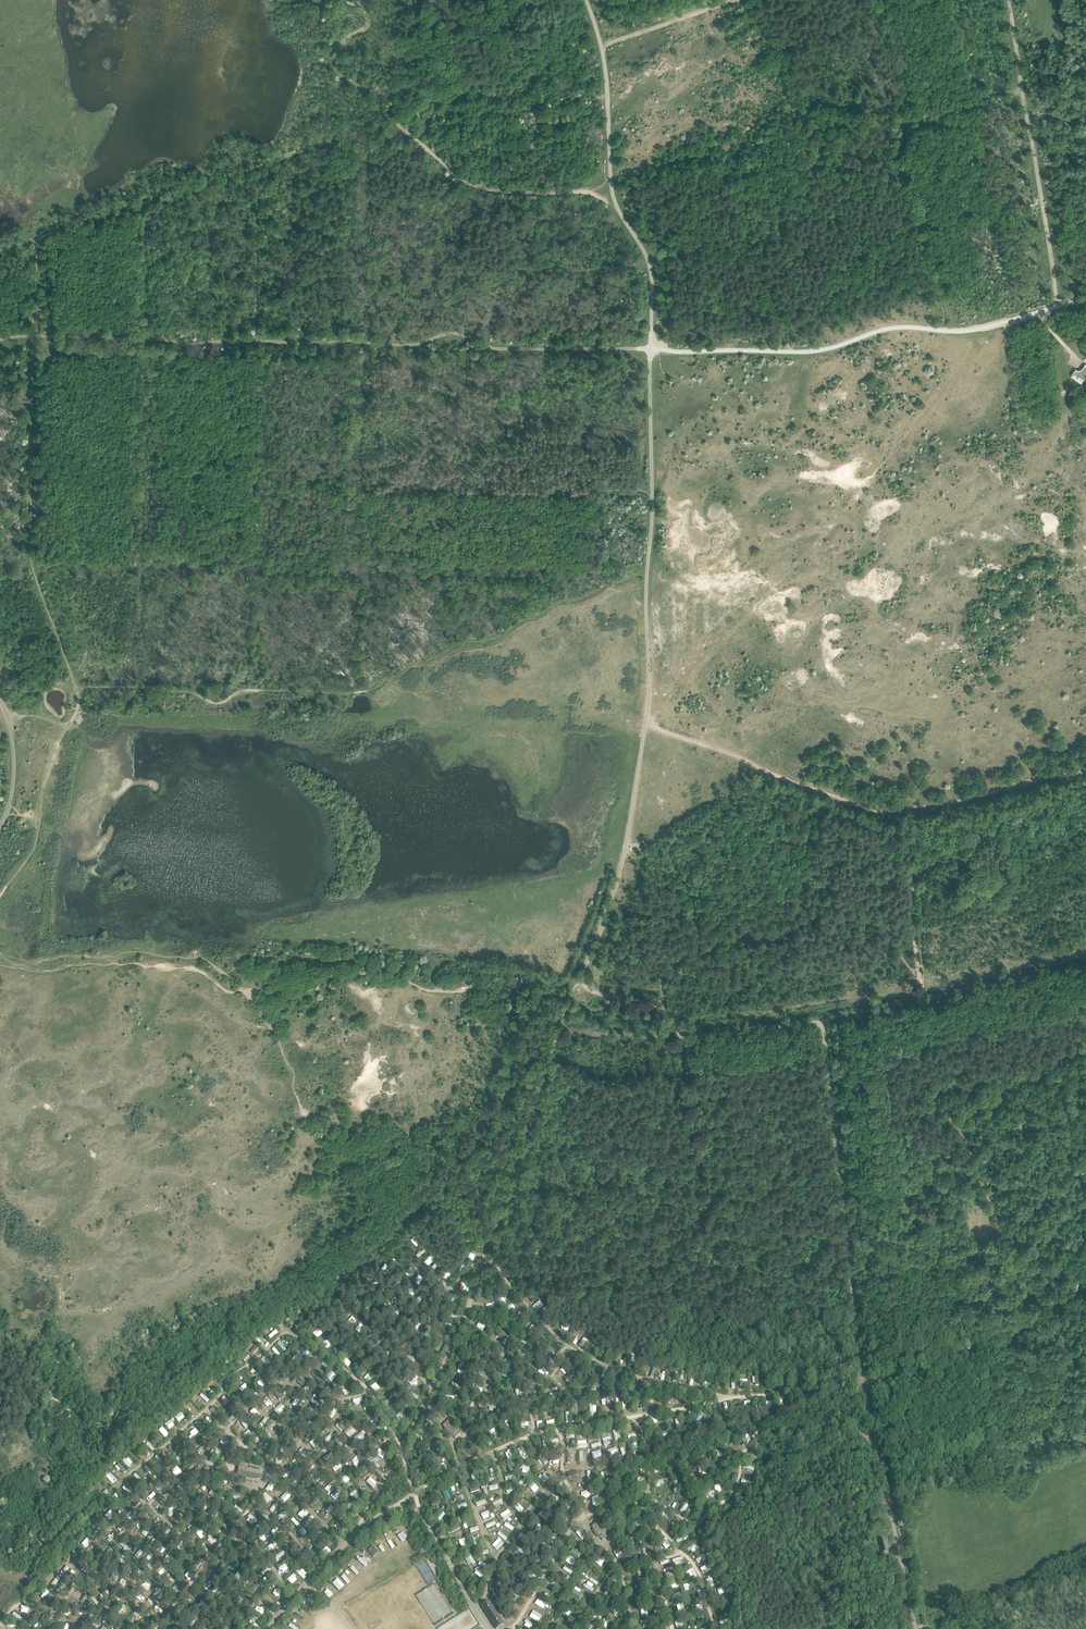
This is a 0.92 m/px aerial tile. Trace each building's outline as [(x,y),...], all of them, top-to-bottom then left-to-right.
[(1075,368),(1070,374),(1071,376),(1080,383),(1082,383),(1085,378),(1085,364),(1081,370),(1078,370),(1075,368)] [(450,1433),(455,1438),(462,1432),(449,1419),(442,1426),(448,1431),(447,1432),(449,1434),(450,1433)] [(246,1473),(254,1475),(262,1477),(264,1468),(239,1462),(237,1472),(246,1473)] [(597,1534),(602,1540),(610,1534),(599,1520),(591,1526),(596,1532),(595,1533),(597,1535),(597,1534)] [(879,1540),(882,1552),(882,1553),(888,1552),(885,1539),(879,1540)] [(496,1628),(497,1628),(504,1624),(490,1601),(481,1606),(496,1628)]
